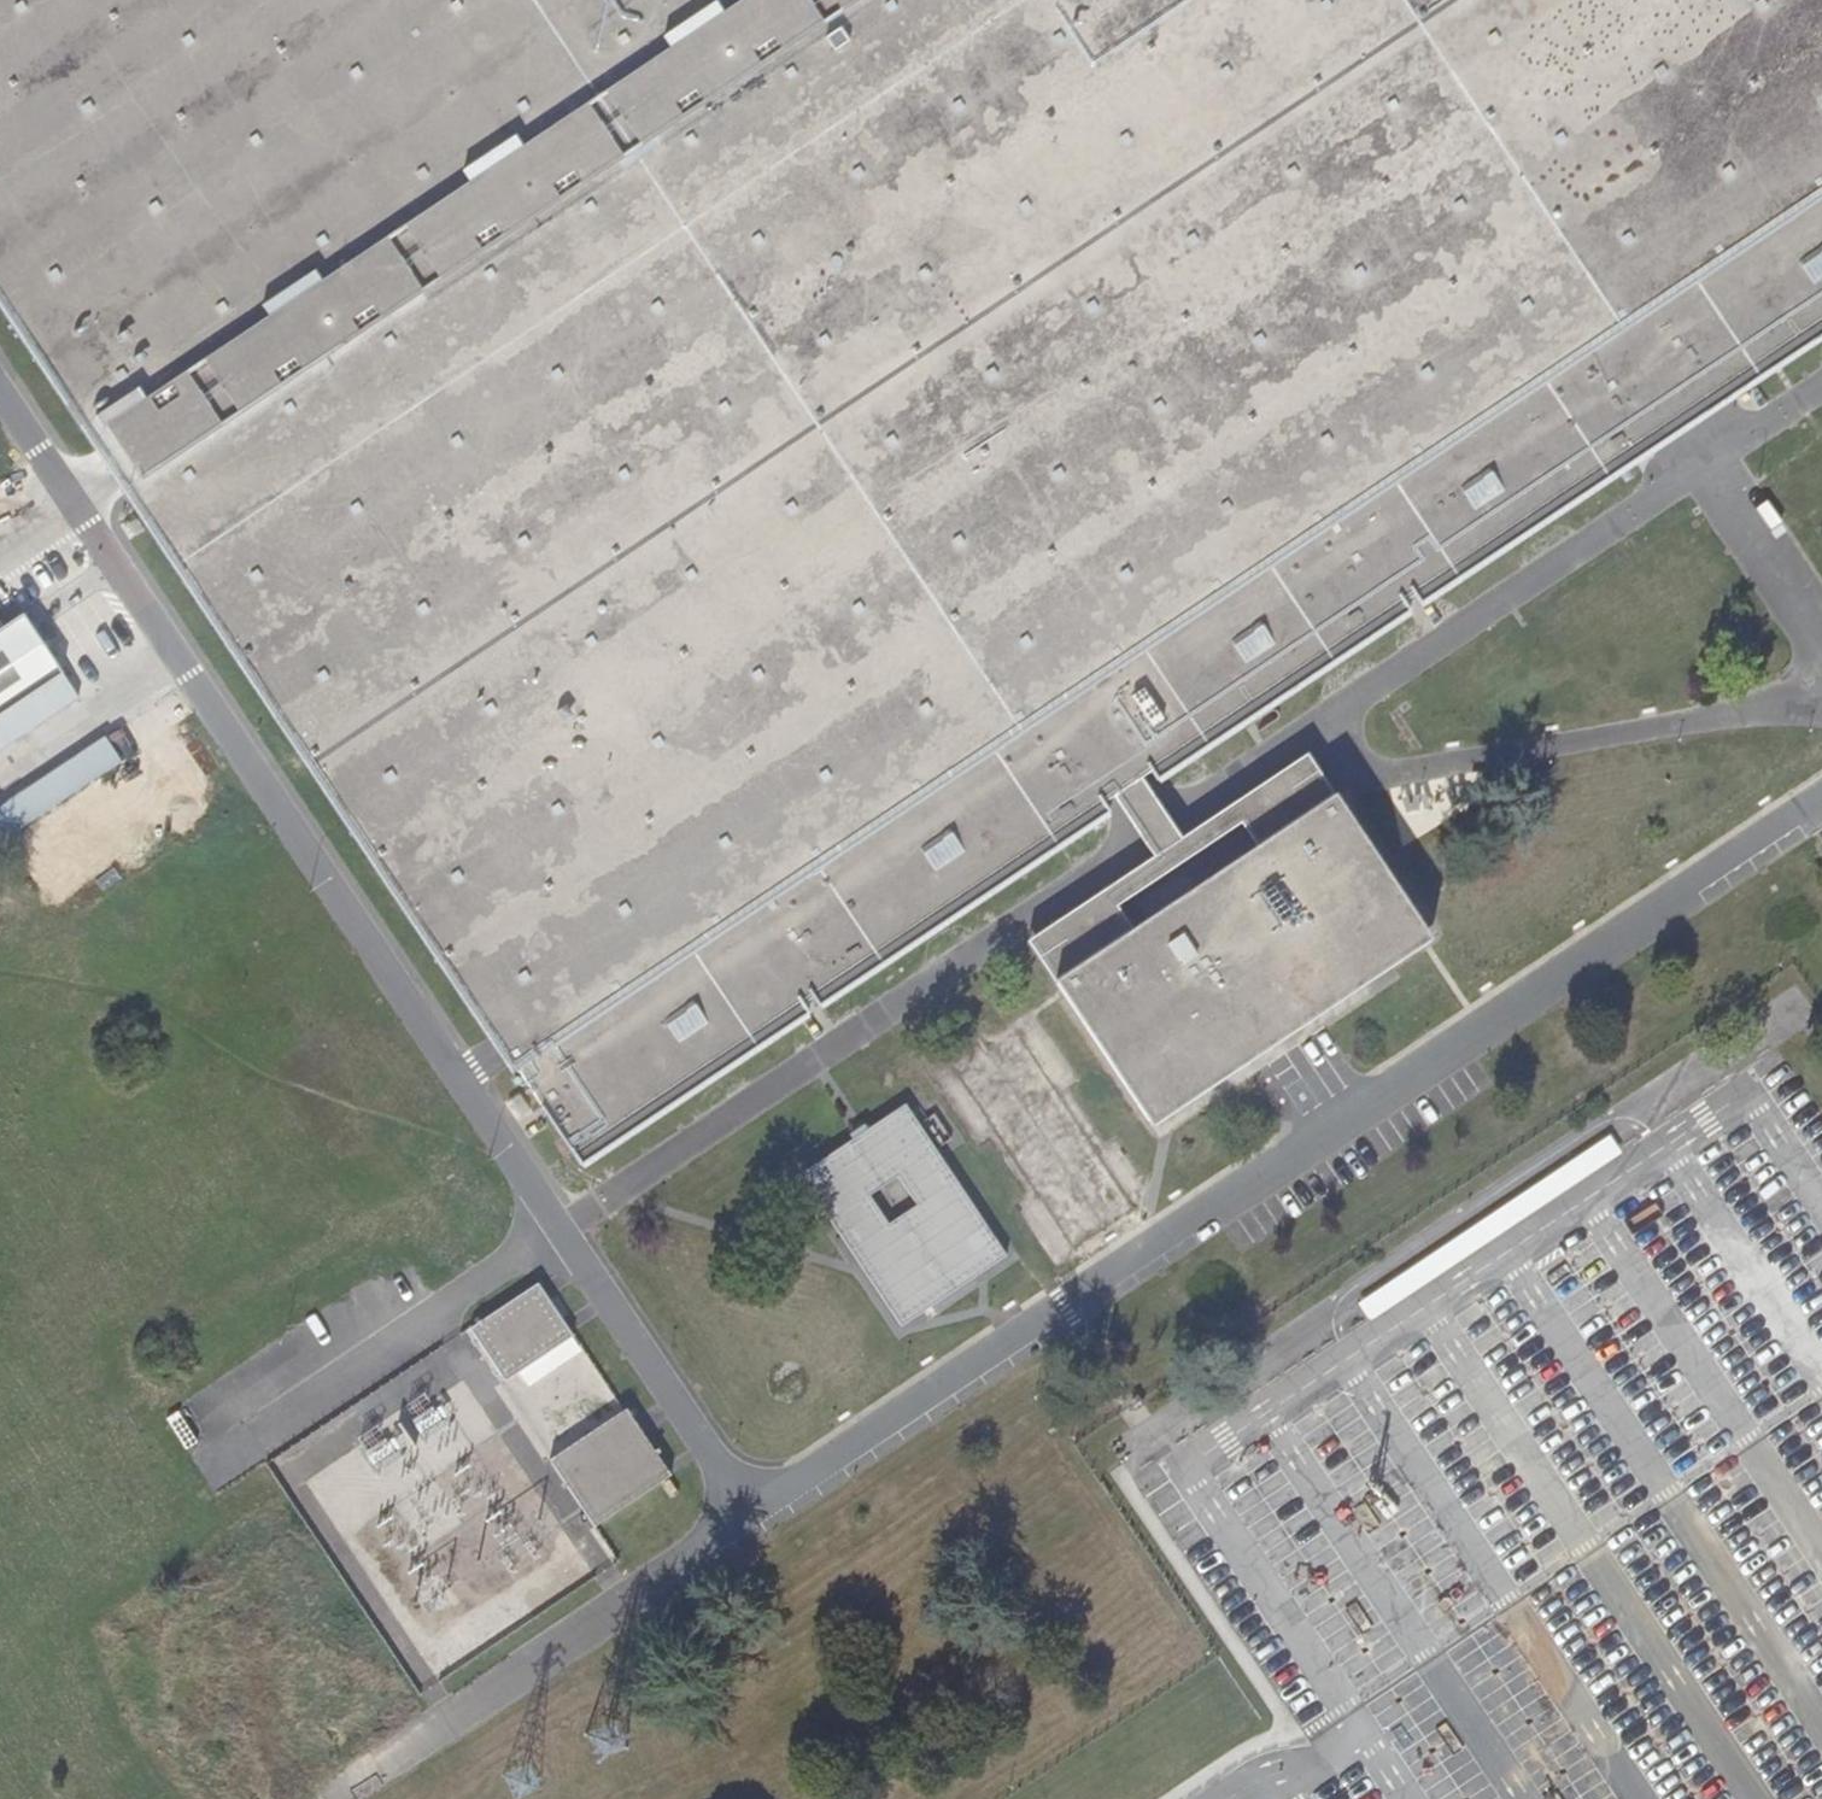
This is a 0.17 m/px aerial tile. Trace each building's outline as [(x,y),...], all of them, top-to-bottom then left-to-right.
[(572,1156),(808,1000),(1112,798),(1127,788),(1143,777),(1701,406),(1821,325),(1821,0),(0,0),(0,305),(572,1156)] [(64,675),(25,615),(0,631),(0,717),(64,675)] [(64,675),(0,717),(0,752),(80,699),(64,675)] [(122,763),(106,739),(0,808),(0,843),(122,763)] [(1167,850),(1152,860),(1028,940),(1055,982),(1070,973),(1133,932),(1118,907),(1241,828),(1255,851),(1334,798),(1307,756),(1183,839),(1167,850)] [(1127,788),(1112,798),(1139,841),(1152,860),(1167,850),(1183,839),(1171,820),(1143,777),(1127,788)] [(1165,1118),(1245,1065),(1359,988),(1346,966),(1414,920),(1334,798),(1255,851),(1133,932),(1070,973),(1165,1118)] [(1359,988),(1429,942),(1414,920),(1346,966),(1359,988)] [(1055,982),(1149,1129),(1165,1118),(1070,973),(1055,982)] [(860,1138),(806,1173),(903,1324),(1008,1256),(911,1105),(860,1138)] [(539,1282),(466,1331),(500,1381),(573,1332),(539,1282)] [(616,1392),(541,1439),(584,1507),(659,1460),(616,1392)]
